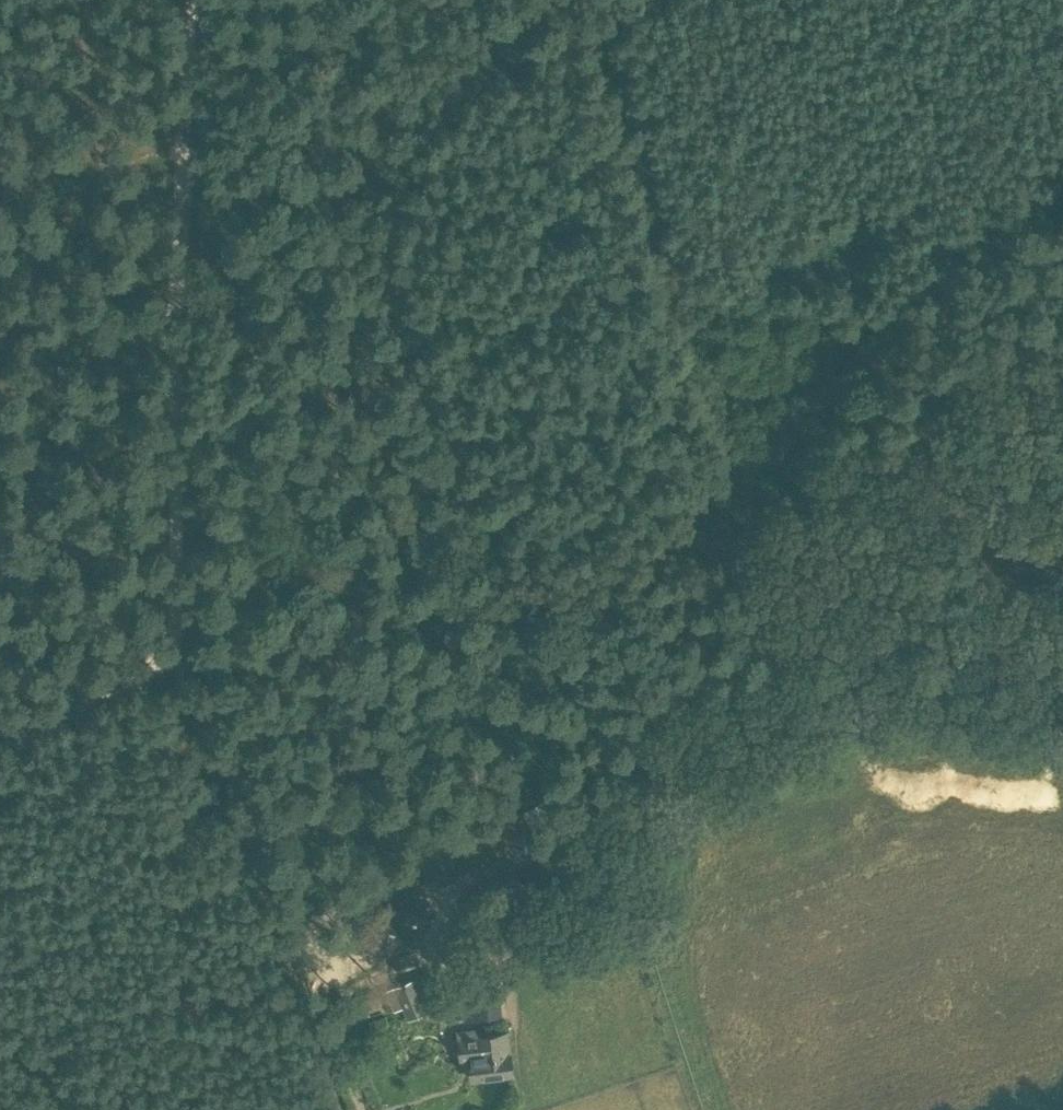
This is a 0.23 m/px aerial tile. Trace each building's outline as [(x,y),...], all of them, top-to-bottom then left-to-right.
[(475,985),(462,986),(465,1017),(502,1013),(498,967),(474,969),(475,985)] [(414,979),(392,989),(402,1010),(424,1002),(414,979)] [(474,1021),(456,1023),(460,1052),(467,1051),(470,1070),(511,1065),(508,1044),(505,1023),(475,1027),(474,1021)]
